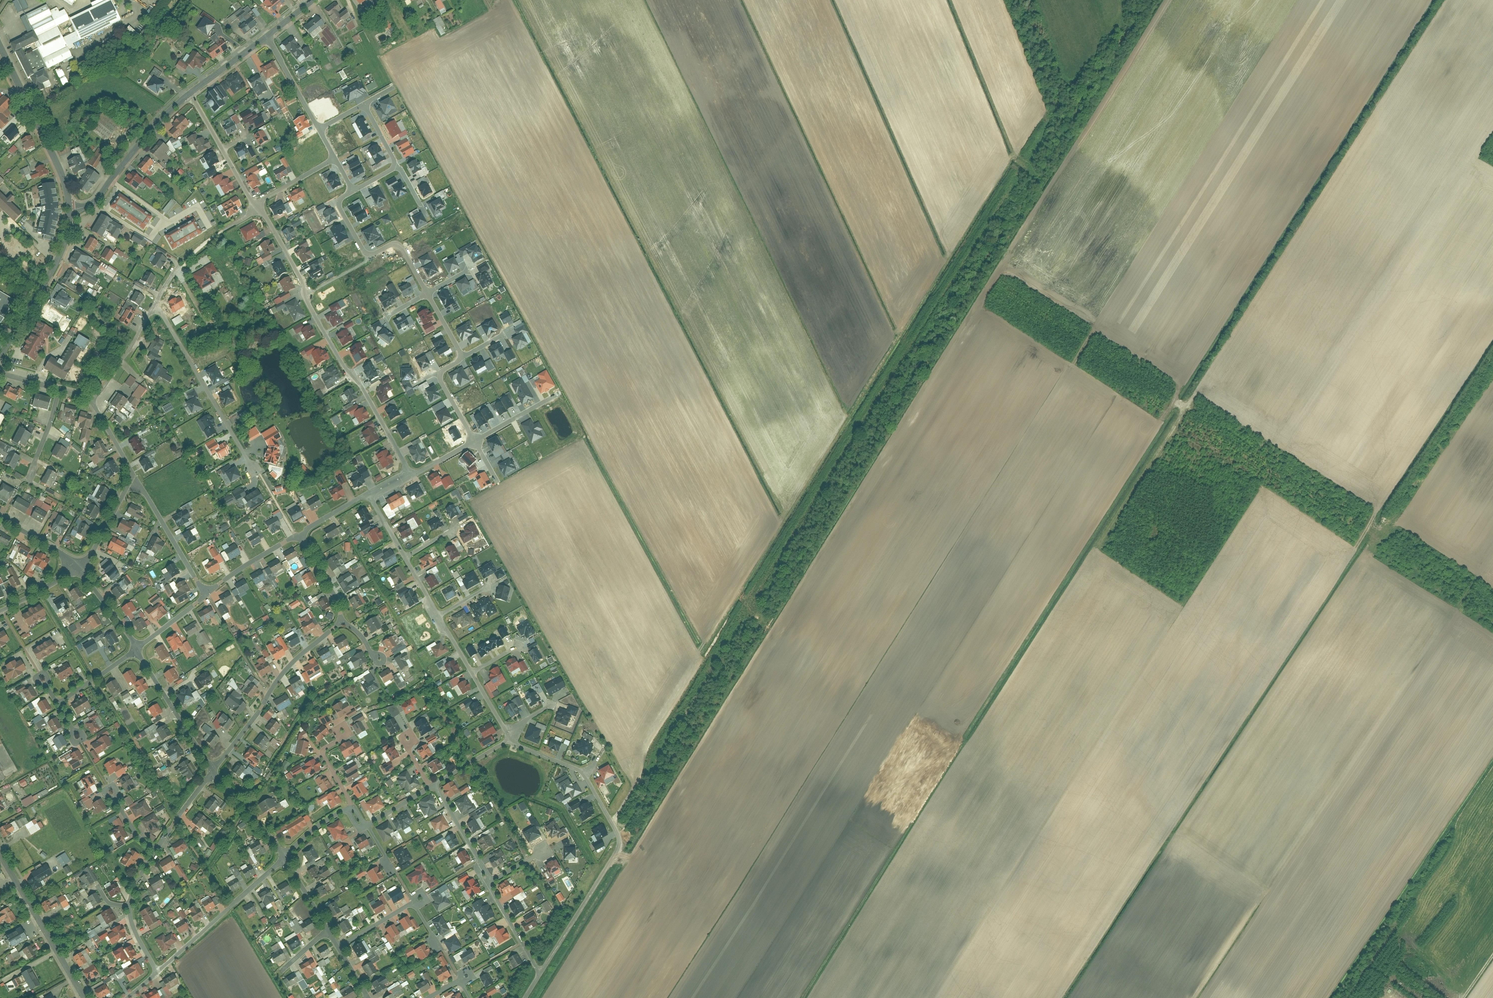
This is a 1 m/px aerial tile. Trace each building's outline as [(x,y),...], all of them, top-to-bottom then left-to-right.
[(270,5),(266,1),(261,5),(269,14),(284,3),(282,0),(276,0),(270,5)] [(439,0),(434,3),(440,15),(445,12),(439,0)] [(10,44),(24,73),(27,79),(30,77),(37,93),(43,90),(41,85),(50,81),(45,70),(71,58),(66,48),(120,23),(109,1),(87,12),(89,17),(71,26),(74,32),(62,37),(57,27),(69,21),(65,11),(53,17),(48,5),(23,17),(31,35),(10,44)] [(336,3),(325,11),(335,25),(342,20),(344,24),(351,20),(345,11),(339,15),(337,11),(340,9),(336,3)] [(242,34),(255,25),(252,20),(255,17),(251,10),(245,14),(240,8),(227,18),(230,23),(236,19),(241,25),(238,28),(242,34)] [(316,18),(305,27),(313,37),(318,32),(329,46),(336,40),(323,25),(322,26),(316,18)] [(446,32),(438,18),(433,21),(441,35),(446,32)] [(206,38),(213,27),(204,21),(197,31),(206,38)] [(349,32),(355,28),(351,22),(345,27),(349,32)] [(382,24),(385,32),(391,29),(388,22),(382,24)] [(134,42),(139,37),(128,27),(123,32),(134,42)] [(224,50),(215,36),(209,40),(213,47),(205,52),(210,59),(224,50)] [(353,38),(357,45),(361,43),(358,36),(353,38)] [(292,38),(284,44),(290,53),(303,43),(299,38),(295,41),(292,38)] [(351,44),(347,47),(351,54),(355,51),(351,44)] [(205,64),(193,53),(183,65),(189,70),(198,68),(200,70),(205,64)] [(183,74),(187,69),(179,63),(176,68),(183,74)] [(272,63),(260,70),(266,80),(277,73),(272,63)] [(296,71),(299,77),(306,73),(303,68),(296,71)] [(58,79),(64,77),(60,69),(54,71),(58,79)] [(146,89),(156,96),(163,86),(157,82),(161,75),(154,70),(149,77),(152,79),(146,89)] [(342,71),(338,74),(342,81),(346,79),(342,71)] [(237,74),(220,86),(225,93),(229,91),(233,96),(246,87),(237,74)] [(258,76),(247,82),(257,98),(264,94),(260,87),(264,85),(258,76)] [(62,87),(67,84),(65,78),(59,81),(62,87)] [(318,91),(313,81),(305,86),(310,95),(318,91)] [(342,91),(349,103),(364,95),(357,82),(342,91)] [(374,82),(366,87),(368,92),(377,88),(374,82)] [(227,98),(219,86),(200,99),(212,115),(224,106),(221,102),(227,98)] [(9,120),(6,117),(12,111),(9,107),(12,104),(4,96),(0,99),(0,129),(9,120)] [(283,114),(288,112),(281,98),(276,101),(283,114)] [(272,99),(261,105),(266,114),(277,108),(272,99)] [(329,109),(323,99),(313,104),(315,107),(314,108),(317,113),(318,112),(319,115),(329,109)] [(395,110),(389,99),(379,105),(385,116),(395,110)] [(247,111),(238,116),(249,134),(258,129),(254,124),(261,118),(247,111)] [(92,132),(106,143),(120,125),(107,115),(92,132)] [(170,133),(176,139),(182,134),(181,132),(190,124),(183,116),(179,119),(178,118),(173,122),(174,123),(172,125),(175,128),(170,133)] [(310,129),(303,118),(294,123),(300,134),(301,134),(310,129)] [(364,119),(355,123),(362,139),(371,134),(364,119)] [(394,121),(385,126),(392,139),(401,134),(394,121)] [(233,122),(222,127),(227,136),(238,130),(233,122)] [(259,133),(254,135),(261,146),(269,141),(263,131),(267,129),(265,126),(257,131),(259,133)] [(19,134),(13,128),(4,138),(9,143),(19,134)] [(192,136),(186,140),(190,147),(193,146),(198,155),(207,149),(206,148),(209,146),(206,142),(204,144),(201,139),(195,142),(192,136)] [(28,139),(20,143),(24,151),(32,148),(28,139)] [(395,145),(399,152),(400,152),(410,147),(406,140),(395,145)] [(151,153),(162,164),(168,158),(164,155),(168,150),(160,143),(151,153)] [(377,145),(368,150),(376,165),(386,160),(377,145)] [(243,146),(233,151),(238,160),(248,154),(243,146)] [(8,152),(12,155),(17,150),(13,147),(8,152)] [(400,152),(404,159),(414,154),(410,147),(400,152)] [(88,169),(87,171),(80,157),(84,156),(80,148),(72,152),(75,159),(69,162),(74,174),(79,172),(82,178),(76,186),(88,193),(89,194),(98,179),(99,179),(100,176),(88,169)] [(247,150),(251,158),(255,156),(251,148),(247,150)] [(104,154),(98,150),(90,161),(95,165),(104,154)] [(214,152),(204,157),(211,168),(204,172),(208,179),(217,173),(214,167),(220,163),(214,152)] [(146,157),(137,168),(144,173),(153,163),(146,157)] [(357,158),(346,164),(350,171),(349,172),(353,179),(364,173),(360,166),(361,165),(357,158)] [(417,161),(408,166),(413,175),(422,170),(417,161)] [(39,180),(46,177),(42,167),(37,170),(38,173),(31,176),(27,167),(22,170),(28,182),(38,178),(39,180)] [(284,167),(275,173),(280,181),(290,175),(284,167)] [(251,175),(246,179),(253,190),(262,184),(255,174),(259,172),(257,169),(250,173),(251,175)] [(141,185),(145,181),(135,172),(127,180),(133,185),(137,181),(140,184),(141,185)] [(341,186),(335,175),(327,179),(333,190),(341,186)] [(217,176),(211,180),(216,188),(217,187),(223,196),(234,189),(227,178),(221,182),(217,176)] [(407,194),(401,183),(391,188),(397,199),(407,194)] [(432,193),(426,183),(417,188),(423,199),(432,193)] [(57,208),(59,208),(54,184),(41,186),(41,190),(38,191),(40,208),(36,209),(37,215),(38,217),(39,218),(37,230),(41,231),(41,236),(43,237),(43,239),(52,242),(59,216),(57,216),(57,208)] [(301,188),(290,194),(295,202),(305,197),(301,188)] [(386,201),(378,188),(369,193),(376,206),(386,201)] [(14,219),(20,213),(12,204),(15,200),(11,195),(7,199),(0,192),(0,206),(14,219)] [(119,194),(110,208),(143,231),(153,217),(119,194)] [(369,207),(374,205),(370,197),(365,200),(369,207)] [(241,205),(237,198),(229,203),(230,204),(222,208),(225,213),(228,211),(232,218),(237,215),(235,212),(239,210),(237,207),(241,205)] [(166,215),(176,203),(171,199),(162,212),(166,215)] [(445,208),(440,200),(430,205),(434,214),(445,208)] [(280,202),(268,209),(273,217),(284,210),(280,202)] [(291,203),(288,205),(292,213),(296,211),(291,203)] [(362,211),(358,204),(348,210),(352,217),(353,216),(357,222),(367,217),(363,210),(362,211)] [(337,219),(331,209),(322,214),(328,225),(337,219)] [(204,213),(204,231),(216,225),(209,211),(205,213),(204,213)] [(427,224),(421,214),(411,220),(417,230),(427,224)] [(114,240),(122,228),(103,216),(94,230),(102,236),(104,233),(114,240)] [(387,216),(381,219),(385,225),(390,221),(387,216)] [(202,234),(194,220),(163,237),(171,251),(202,234)] [(298,220),(290,225),(293,229),(301,225),(298,220)] [(255,223),(241,230),(248,242),(258,236),(259,239),(265,236),(263,231),(260,232),(255,223)] [(349,239),(341,225),(330,231),(338,245),(349,239)] [(373,227),(362,234),(368,245),(379,239),(373,227)] [(290,228),(281,233),(287,244),(296,239),(290,228)] [(141,241),(133,236),(131,241),(139,246),(141,241)] [(97,244),(90,240),(85,248),(95,255),(98,250),(94,248),(97,244)] [(267,242),(259,246),(265,257),(260,260),(262,264),(271,259),(269,255),(273,253),(267,242)] [(304,246),(296,250),(304,264),(312,259),(310,256),(313,254),(310,248),(306,250),(304,246)] [(478,251),(476,247),(467,252),(470,258),(471,257),(475,263),(483,259),(481,255),(482,255),(479,250),(478,251)] [(127,256),(117,249),(114,253),(125,260),(127,256)] [(113,254),(107,251),(102,259),(112,265),(115,260),(111,257),(113,254)] [(166,257),(156,251),(152,256),(156,258),(151,265),(158,270),(166,257)] [(101,263),(100,265),(77,252),(70,264),(80,271),(76,277),(68,273),(62,284),(70,289),(75,280),(82,284),(85,279),(95,284),(98,279),(93,277),(98,269),(111,277),(114,279),(118,271),(110,266),(109,268),(101,263)] [(427,254),(417,259),(421,267),(431,261),(427,254)] [(244,258),(242,266),(249,268),(251,260),(244,258)] [(454,258),(444,264),(449,274),(459,268),(454,258)] [(280,262),(271,267),(277,277),(286,272),(280,262)] [(438,273),(433,263),(422,269),(428,279),(438,273)] [(320,266),(308,272),(312,280),(316,278),(317,279),(322,277),(321,275),(324,274),(320,266)] [(201,291),(213,282),(204,270),(192,278),(201,291)] [(493,284),(486,271),(476,277),(483,289),(493,284)] [(147,287),(154,275),(147,272),(140,284),(147,287)] [(294,290),(286,277),(278,283),(285,294),(283,295),(278,298),(280,301),(290,296),(288,293),(294,290)] [(471,288),(466,278),(455,284),(460,293),(471,288)] [(408,284),(399,289),(404,298),(413,293),(408,284)] [(53,291),(59,295),(53,305),(58,308),(58,307),(64,311),(70,302),(66,299),(67,297),(65,296),(66,295),(63,292),(64,290),(57,286),(53,291)] [(87,292),(89,293),(84,301),(90,304),(97,293),(89,289),(87,292)] [(455,303),(448,290),(438,296),(445,309),(455,303)] [(0,293),(0,323),(13,301),(0,293)] [(138,308),(144,298),(135,293),(130,303),(138,308)] [(396,302),(391,293),(379,300),(384,309),(396,302)] [(184,307),(179,299),(168,305),(173,314),(184,307)] [(305,316),(295,300),(284,306),(294,322),(305,316)] [(333,313),(343,307),(340,302),(329,308),(333,313)] [(128,325),(135,313),(126,308),(119,320),(128,325)] [(426,310),(417,315),(424,326),(433,321),(426,310)] [(333,328),(343,322),(341,317),(339,318),(335,312),(325,318),(328,322),(329,321),(333,328)] [(507,312),(503,314),(504,316),(500,318),(504,326),(508,324),(509,326),(514,323),(507,312)] [(179,316),(171,321),(174,327),(182,322),(179,316)] [(404,317),(393,323),(398,331),(408,325),(404,317)] [(493,322),(483,328),(488,337),(498,331),(493,322)] [(431,323),(421,327),(425,335),(434,330),(431,323)] [(300,331),(306,341),(314,337),(308,326),(303,328),(301,324),(292,329),(294,334),(300,331)] [(49,331),(38,325),(31,335),(21,353),(32,360),(49,331)] [(467,325),(457,330),(462,341),(472,335),(470,332),(471,332),(469,327),(468,328),(467,325)] [(347,329),(336,335),(342,347),(353,341),(347,329)] [(395,338),(383,329),(378,337),(389,346),(395,338)] [(522,334),(513,340),(518,349),(528,344),(522,334)] [(78,335),(74,343),(86,350),(90,342),(78,335)] [(441,336),(431,342),(439,356),(449,350),(441,336)] [(505,353),(499,343),(489,349),(494,359),(505,353)] [(152,362),(144,374),(155,382),(159,377),(168,383),(170,380),(165,376),(166,375),(161,371),(164,366),(160,363),(163,359),(157,355),(161,349),(156,345),(147,358),(152,362)] [(359,345),(349,350),(356,364),(367,358),(359,345)] [(317,366),(326,361),(319,348),(315,350),(312,346),(304,351),(306,355),(310,354),(317,366)] [(62,381),(78,353),(68,347),(59,364),(51,360),(45,371),(62,381)] [(383,360),(380,355),(371,359),(374,365),(383,360)] [(425,357),(415,362),(420,371),(430,366),(425,357)] [(481,357),(471,363),(476,372),(486,366),(481,357)] [(371,364),(362,369),(369,381),(378,375),(371,364)] [(218,365),(206,371),(214,387),(226,380),(218,365)] [(334,367),(324,372),(326,377),(321,379),(328,391),(336,386),(334,383),(341,379),(334,367)] [(463,368),(449,376),(452,381),(456,379),(460,387),(470,381),(463,368)] [(412,370),(401,371),(401,381),(413,381),(412,378),(414,378),(414,373),(412,373),(412,370)] [(555,386),(546,371),(538,376),(540,380),(535,383),(541,394),(555,386)] [(376,396),(381,404),(388,400),(386,395),(386,393),(390,390),(387,384),(391,381),(388,377),(380,382),(382,386),(378,388),(376,396)] [(533,399),(522,378),(512,383),(513,386),(512,387),(516,393),(517,393),(524,404),(533,399)] [(131,408),(142,391),(132,384),(129,389),(134,392),(127,402),(117,396),(110,407),(116,412),(113,417),(123,425),(133,410),(131,408)] [(9,385),(4,393),(15,400),(20,392),(9,385)] [(440,398),(434,387),(425,391),(431,402),(440,398)] [(230,390),(219,396),(226,407),(236,402),(230,390)] [(320,390),(314,393),(317,400),(323,397),(320,390)] [(351,390),(343,394),(348,404),(357,399),(351,390)] [(197,397),(186,403),(192,414),(203,409),(197,397)] [(514,407),(508,397),(501,400),(502,402),(494,406),(500,416),(507,412),(506,411),(514,407)] [(47,403),(35,400),(32,407),(30,406),(27,416),(35,418),(38,408),(45,410),(47,403)] [(388,409),(384,412),(389,421),(398,416),(393,407),(397,405),(394,400),(386,405),(388,409)] [(170,404),(162,408),(164,414),(173,410),(170,404)] [(4,405),(0,414),(7,417),(11,407),(4,405)] [(356,406),(347,411),(349,414),(352,413),(358,425),(367,420),(360,408),(358,410),(356,406)] [(493,419),(488,408),(481,412),(481,414),(474,418),(479,428),(487,424),(486,423),(493,419)] [(70,423),(73,413),(61,409),(57,423),(61,424),(62,421),(69,423),(70,423)] [(451,420),(446,410),(436,415),(441,425),(451,420)] [(245,411),(238,415),(241,421),(249,417),(245,411)] [(77,425),(84,427),(78,443),(86,445),(90,435),(86,434),(91,419),(81,415),(77,425)] [(208,415),(201,419),(206,429),(203,431),(208,440),(214,436),(210,429),(215,426),(208,415)] [(533,419),(521,425),(531,444),(543,438),(539,431),(543,430),(538,422),(535,424),(533,419)] [(365,429),(358,433),(367,447),(378,440),(371,429),(374,426),(371,421),(363,426),(365,429)] [(398,429),(396,430),(402,440),(408,436),(403,427),(407,425),(404,421),(396,426),(398,429)] [(248,442),(259,436),(255,428),(243,434),(248,442)] [(18,429),(12,442),(23,447),(28,434),(18,429)] [(461,438),(456,429),(449,433),(454,442),(461,438)] [(502,447),(497,437),(487,442),(493,452),(502,447)] [(145,451),(138,438),(130,443),(137,456),(145,451)] [(219,446),(214,439),(204,445),(212,457),(216,455),(220,460),(230,454),(222,444),(219,446)] [(413,447),(408,450),(416,464),(425,458),(418,444),(421,443),(419,439),(411,444),(413,447)] [(93,475),(100,469),(107,478),(116,471),(109,461),(105,464),(100,456),(106,452),(99,442),(90,448),(95,455),(91,458),(94,462),(87,466),(93,474),(93,475)] [(0,444),(0,457),(3,459),(2,462),(7,465),(6,467),(11,470),(18,459),(12,456),(14,453),(0,444)] [(52,458),(59,461),(64,449),(56,446),(52,458)] [(376,455),(375,455),(382,469),(385,468),(387,470),(393,467),(385,452),(383,448),(375,453),(376,455)] [(280,451),(268,449),(265,463),(277,466),(280,451)] [(154,454),(152,451),(143,456),(145,459),(138,463),(144,473),(152,469),(146,459),(154,454)] [(477,461),(468,452),(462,459),(471,468),(477,461)] [(510,460),(500,466),(506,476),(516,470),(510,460)] [(297,469),(302,477),(308,473),(303,465),(297,469)] [(235,467),(226,473),(232,483),(242,477),(235,467)] [(372,474),(369,469),(366,470),(365,468),(358,472),(358,474),(349,479),(354,488),(357,487),(358,489),(362,486),(361,485),(364,483),(362,480),(372,474)] [(40,485),(48,488),(54,475),(46,471),(40,485)] [(492,484),(485,472),(475,478),(482,490),(492,484)] [(437,473),(427,478),(431,486),(441,482),(446,489),(452,486),(447,477),(441,481),(437,473)] [(379,474),(374,477),(377,483),(382,480),(379,474)] [(340,486),(329,492),(333,500),(344,493),(340,486),(345,484),(340,476),(336,478),(340,486)] [(417,484),(406,490),(410,498),(416,495),(418,497),(423,495),(417,484)] [(6,502),(12,492),(3,487),(0,492),(0,499),(6,502)] [(95,499),(102,502),(108,491),(101,487),(95,499)] [(265,502),(258,489),(241,498),(248,511),(265,502)] [(231,494),(234,500),(245,496),(242,490),(231,494)] [(450,494),(453,498),(456,496),(459,501),(462,499),(457,490),(450,494)] [(399,493),(385,501),(392,511),(405,503),(399,493)] [(226,507),(234,501),(229,494),(221,500),(226,507)] [(17,499),(11,509),(22,516),(27,509),(31,512),(27,518),(38,525),(47,510),(24,496),(21,501),(17,499)] [(312,510),(322,503),(317,496),(308,501),(304,496),(300,499),(305,508),(309,506),(312,510)] [(46,498),(44,504),(56,506),(58,501),(46,498)] [(184,511),(173,517),(179,527),(181,525),(182,527),(190,522),(189,521),(192,519),(190,514),(194,512),(189,503),(182,508),(184,511)] [(84,516),(92,520),(97,508),(90,505),(84,516)] [(132,505),(128,512),(138,518),(140,515),(136,512),(138,508),(132,505)] [(454,505),(445,509),(451,519),(460,516),(454,505)] [(287,513),(292,522),(301,517),(296,508),(287,513)] [(359,526),(361,530),(370,525),(368,522),(369,521),(363,510),(357,514),(363,523),(359,526)] [(436,519),(428,524),(431,531),(441,525),(439,523),(443,520),(437,511),(433,513),(436,519)] [(51,528),(62,535),(67,526),(62,524),(64,521),(52,514),(49,519),(54,523),(51,528)] [(465,514),(457,518),(459,522),(468,518),(465,514)] [(280,515),(268,522),(273,532),(274,531),(282,527),(280,522),(283,520),(280,515)] [(122,520),(119,528),(133,535),(139,523),(133,520),(131,524),(123,520),(122,520)] [(408,525),(397,531),(401,539),(411,533),(410,531),(417,527),(413,520),(407,523),(408,525)] [(220,526),(221,529),(219,530),(220,533),(229,528),(226,523),(220,526)] [(478,532),(473,524),(465,528),(465,529),(464,529),(463,531),(464,532),(464,533),(459,536),(463,542),(478,532)] [(89,530),(81,525),(75,536),(84,540),(89,530)] [(196,540),(190,532),(196,529),(193,525),(185,530),(187,532),(182,535),(188,545),(196,540)] [(336,526),(326,532),(329,538),(339,533),(336,526)] [(372,530),(370,527),(361,532),(364,536),(368,534),(374,544),(383,539),(376,528),(372,530)] [(246,536),(252,547),(261,542),(254,531),(246,536)] [(230,535),(236,546),(239,544),(233,534),(230,535)] [(3,536),(0,540),(0,542),(7,546),(10,540),(3,536)] [(115,537),(109,548),(120,555),(125,546),(129,549),(134,541),(127,537),(123,542),(115,537)] [(159,541),(153,538),(146,552),(153,556),(156,549),(161,551),(164,546),(159,543),(159,542),(159,541)] [(461,546),(456,538),(451,542),(453,545),(445,550),(452,561),(460,556),(456,549),(461,546)] [(223,553),(227,559),(240,551),(236,545),(223,553)] [(31,551),(23,547),(21,550),(17,548),(10,559),(15,562),(20,553),(27,558),(31,551)] [(218,555),(214,549),(210,552),(214,558),(218,555)] [(293,549),(285,553),(289,559),(297,555),(293,549)] [(381,551),(371,556),(375,562),(380,559),(385,567),(397,560),(391,551),(383,556),(381,551)] [(435,563),(429,554),(419,559),(421,564),(419,565),(422,570),(435,563)] [(334,556),(327,560),(333,571),(340,567),(334,556)] [(214,558),(206,563),(211,571),(219,566),(214,558)] [(43,564),(36,559),(34,562),(30,560),(23,571),(27,574),(32,565),(40,570),(43,564)] [(114,568),(107,559),(99,566),(106,574),(105,574),(111,581),(119,574),(114,568)] [(343,565),(345,568),(356,563),(355,560),(343,565)] [(281,568),(277,561),(267,566),(271,573),(281,568)] [(491,563),(478,570),(483,579),(494,574),(498,580),(504,576),(501,570),(496,573),(491,563)] [(170,577),(176,574),(172,566),(166,569),(170,577)] [(400,567),(389,573),(391,575),(389,577),(393,585),(396,583),(397,586),(395,587),(397,591),(405,586),(403,583),(407,580),(400,567)] [(12,579),(9,580),(13,589),(18,586),(14,578),(16,577),(12,568),(8,570),(12,579)] [(260,571),(249,577),(254,585),(265,579),(260,571)] [(457,572),(452,574),(455,580),(456,579),(460,588),(464,586),(467,590),(480,583),(473,572),(465,576),(467,579),(463,581),(457,572)] [(310,573),(304,577),(308,585),(315,582),(310,573)] [(343,575),(339,578),(346,592),(358,586),(354,579),(347,583),(343,576),(343,575)] [(438,584),(433,575),(425,579),(430,588),(438,584)] [(117,587),(111,591),(116,599),(123,595),(120,590),(127,585),(123,579),(116,584),(117,586),(117,587)] [(189,594),(181,581),(171,587),(166,579),(160,582),(167,594),(170,592),(176,601),(189,594)] [(236,586),(240,593),(250,587),(246,580),(236,586)] [(458,591),(453,583),(450,585),(451,587),(441,593),(447,602),(456,596),(454,593),(458,591)] [(509,588),(499,586),(495,600),(506,602),(509,588)] [(409,593),(405,587),(396,592),(406,609),(417,602),(411,592),(409,593)] [(82,597),(76,589),(69,594),(75,602),(82,597)] [(222,605),(217,608),(223,617),(229,613),(224,605),(233,599),(228,592),(223,595),(221,596),(218,598),(222,605)] [(357,595),(351,599),(357,609),(363,605),(357,595)] [(151,607),(145,611),(151,620),(156,616),(158,619),(163,615),(159,609),(162,606),(155,596),(148,602),(151,607)] [(318,600),(323,609),(330,606),(325,597),(318,600)] [(62,598),(53,603),(57,611),(66,605),(62,598)] [(489,599),(470,608),(476,620),(482,617),(480,614),(485,611),(488,617),(495,614),(498,612),(489,599)] [(291,610),(300,605),(298,600),(289,605),(291,610)] [(74,608),(79,614),(85,608),(81,603),(74,608)] [(141,618),(131,603),(122,608),(128,617),(132,614),(136,621),(133,623),(140,632),(149,625),(143,617),(141,618)] [(384,605),(378,608),(381,614),(387,611),(384,605)] [(20,617),(25,627),(44,617),(38,607),(20,617)] [(197,615),(202,622),(212,615),(208,608),(197,615)] [(304,616),(298,620),(303,630),(314,624),(311,620),(315,618),(310,609),(302,614),(304,616)] [(466,616),(463,611),(451,618),(457,627),(460,625),(462,628),(470,624),(471,625),(475,623),(470,614),(466,616)] [(94,615),(87,620),(91,628),(85,632),(88,636),(94,632),(92,629),(100,625),(94,615)] [(374,618),(365,623),(370,633),(379,628),(374,618)] [(73,623),(74,623),(73,620),(69,622),(67,619),(64,621),(71,633),(76,630),(73,623)] [(528,622),(516,628),(520,636),(524,634),(526,637),(535,633),(528,622)] [(182,629),(187,636),(196,630),(192,623),(182,629)] [(505,627),(498,631),(503,639),(509,635),(505,627)] [(203,631),(199,634),(206,645),(210,642),(203,631)] [(92,641),(82,648),(87,656),(97,650),(93,644),(102,639),(98,633),(90,638),(92,641)] [(113,633),(104,638),(111,648),(119,643),(113,633)] [(285,639),(289,647),(300,640),(296,633),(285,639)] [(175,635),(166,640),(173,652),(180,647),(185,654),(192,650),(186,640),(180,644),(175,635)] [(335,641),(339,648),(348,643),(344,636),(335,641)] [(392,636),(383,641),(388,650),(397,645),(392,636)] [(497,637),(487,642),(492,650),(497,647),(498,649),(504,645),(501,639),(498,640),(497,637)] [(51,640),(31,652),(36,660),(56,648),(51,640)] [(270,642),(265,645),(273,660),(285,653),(282,647),(275,651),(270,642)] [(492,650),(487,642),(478,647),(480,651),(478,652),(481,658),(488,655),(487,653),(492,650)] [(435,643),(426,648),(428,652),(431,650),(436,658),(448,652),(444,646),(443,647),(440,643),(436,645),(435,643)] [(162,646),(154,650),(162,663),(169,658),(162,646)] [(473,646),(466,649),(471,658),(477,654),(473,646)] [(318,653),(322,660),(332,655),(327,647),(318,653)] [(358,653),(354,647),(342,655),(346,660),(353,656),(359,665),(366,660),(360,652),(358,653)] [(542,660),(535,649),(528,653),(535,664),(542,660)] [(395,658),(400,667),(409,662),(404,653),(395,658)] [(514,658),(505,663),(510,672),(519,667),(514,658)] [(453,661),(443,666),(450,677),(460,672),(453,661)] [(303,668),(307,676),(319,670),(314,662),(303,668)] [(11,677),(12,679),(24,673),(19,663),(13,666),(12,663),(4,667),(5,670),(2,672),(6,679),(11,677)] [(259,675),(270,669),(266,663),(255,668),(259,675)] [(66,665),(55,671),(60,680),(71,674),(66,665)] [(504,678),(497,667),(490,671),(490,673),(489,675),(489,677),(488,677),(492,685),(504,678)] [(163,674),(170,684),(176,679),(170,669),(163,674)] [(377,674),(381,683),(393,677),(388,669),(377,674)] [(130,670),(122,675),(129,688),(134,685),(139,695),(148,689),(141,678),(137,681),(130,670)] [(197,680),(194,682),(200,690),(204,689),(202,687),(213,681),(207,671),(196,677),(197,680)] [(378,688),(369,674),(363,678),(366,683),(361,686),(367,695),(378,688)] [(242,694),(248,699),(259,684),(250,677),(243,687),(246,689),(242,694)] [(298,678),(289,683),(291,688),(287,690),(290,696),(292,695),(293,697),(297,696),(295,691),(303,686),(298,678)] [(457,678),(449,682),(452,688),(456,686),(462,695),(470,691),(464,681),(460,683),(457,678)] [(560,678),(544,686),(550,695),(561,689),(561,688),(565,686),(560,678)] [(111,682),(105,687),(111,695),(117,691),(111,682)] [(34,697),(28,689),(25,691),(22,687),(16,691),(18,694),(20,693),(27,702),(34,697)] [(439,697),(444,694),(441,687),(436,689),(439,697)] [(188,689),(175,696),(183,706),(194,700),(196,702),(202,700),(197,691),(192,694),(188,689)] [(143,703),(136,691),(130,695),(127,690),(120,695),(126,706),(131,703),(132,704),(134,703),(136,707),(143,703)] [(524,697),(530,708),(537,704),(537,703),(541,701),(536,691),(524,697)] [(230,711),(238,716),(245,706),(238,701),(240,698),(233,692),(226,702),(233,707),(230,711)] [(285,694),(275,700),(273,702),(279,711),(275,713),(278,718),(287,712),(284,707),(291,704),(285,694)] [(84,698),(70,705),(75,714),(88,707),(84,698)] [(37,707),(42,715),(49,711),(43,701),(41,702),(39,699),(32,703),(35,708),(37,707)] [(116,701),(112,703),(116,710),(120,708),(116,701)] [(398,702),(388,708),(393,716),(401,711),(403,713),(412,708),(408,701),(400,706),(398,702)] [(469,707),(475,717),(484,712),(478,701),(469,707)] [(338,703),(333,707),(340,718),(346,714),(348,718),(355,713),(352,708),(348,711),(345,707),(342,709),(338,703)] [(513,704),(504,708),(511,719),(519,714),(513,704)] [(155,705),(148,709),(153,718),(152,719),(155,723),(161,719),(159,715),(161,714),(155,705)] [(567,711),(560,708),(555,722),(567,727),(571,716),(576,717),(579,710),(569,706),(567,711)] [(369,712),(371,720),(378,718),(376,711),(369,712)] [(219,729),(225,733),(233,721),(221,712),(215,720),(217,722),(214,726),(219,730),(219,729)] [(91,721),(85,725),(91,734),(99,729),(94,721),(97,719),(94,714),(89,718),(91,721)] [(323,727),(312,735),(317,743),(329,735),(324,728),(331,722),(325,714),(318,719),(323,727)] [(425,714),(419,718),(421,720),(414,724),(421,736),(428,733),(430,736),(436,732),(434,729),(430,731),(424,719),(427,717),(425,714)] [(48,717),(35,724),(39,730),(47,725),(51,732),(60,726),(56,719),(51,722),(48,717)] [(356,725),(352,728),(356,735),(363,731),(359,724),(364,721),(362,717),(354,721),(356,725)] [(393,719),(385,723),(390,733),(398,728),(393,719)] [(265,729),(271,734),(277,725),(270,720),(265,729)] [(478,730),(482,738),(478,741),(481,747),(493,740),(490,735),(494,732),(490,724),(478,730)] [(154,725),(142,734),(144,738),(149,735),(152,740),(157,737),(161,742),(171,735),(165,726),(158,731),(154,725)] [(541,729),(530,725),(524,739),(538,745),(541,738),(538,737),(541,729)] [(204,742),(212,748),(218,740),(210,733),(212,731),(205,726),(202,731),(205,733),(209,736),(204,742)] [(466,729),(461,732),(464,738),(469,735),(466,729)] [(109,735),(105,731),(96,736),(99,741),(92,745),(98,754),(108,748),(103,739),(109,735)] [(297,733),(292,755),(303,757),(306,744),(302,743),(303,734),(297,733)] [(56,735),(46,742),(50,749),(56,745),(59,749),(66,745),(62,738),(59,740),(56,735)] [(254,744),(260,748),(265,740),(259,736),(254,744)] [(433,736),(425,740),(428,744),(435,740),(433,736)] [(280,745),(272,739),(269,743),(277,749),(280,745)] [(562,743),(552,739),(548,748),(558,752),(562,743)] [(572,751),(578,755),(579,753),(586,757),(588,754),(590,755),(593,750),(592,749),(594,746),(582,739),(578,746),(576,745),(572,751)] [(351,742),(337,750),(342,758),(353,752),(355,755),(361,752),(357,745),(354,747),(351,742)] [(159,750),(165,759),(170,756),(174,762),(184,755),(177,744),(170,748),(167,745),(159,750)] [(425,745),(416,750),(423,761),(432,755),(425,745)] [(257,754),(250,748),(242,758),(249,763),(247,765),(253,770),(257,765),(252,760),(257,754)] [(393,749),(384,754),(388,762),(380,766),(384,772),(393,767),(390,762),(398,757),(393,749)] [(78,762),(71,750),(58,758),(60,762),(65,760),(69,767),(78,762)] [(455,756),(449,759),(453,766),(459,763),(455,756)] [(113,773),(116,778),(125,772),(120,764),(115,767),(111,760),(103,765),(110,775),(113,773)] [(285,770),(289,764),(284,760),(280,766),(285,770)] [(347,776),(345,777),(348,781),(358,775),(355,770),(357,769),(354,764),(356,762),(355,760),(348,764),(349,766),(343,769),(347,776)] [(186,761),(175,769),(180,776),(186,773),(189,778),(195,774),(186,761)] [(317,772),(311,761),(302,766),(303,767),(298,770),(296,767),(289,771),(292,776),(300,772),(302,775),(307,772),(310,776),(317,772)] [(437,761),(428,766),(433,774),(442,769),(437,761)] [(245,770),(238,764),(231,773),(237,778),(244,770),(249,775),(253,771),(247,767),(245,770)] [(615,776),(609,765),(598,771),(601,776),(594,780),(599,789),(606,785),(604,782),(615,776)] [(159,781),(171,774),(168,769),(156,776),(159,781)] [(400,780),(396,782),(401,790),(406,788),(408,791),(416,786),(408,771),(398,777),(400,780)] [(127,775),(118,781),(126,794),(135,789),(127,775)] [(573,797),(581,793),(578,788),(577,789),(570,778),(568,779),(567,775),(554,782),(556,787),(558,786),(564,796),(571,792),(573,797)] [(95,785),(91,777),(83,782),(87,788),(82,791),(85,797),(92,793),(90,788),(95,785)] [(321,778),(314,782),(321,793),(327,789),(321,778)] [(358,786),(351,790),(356,798),(367,792),(364,787),(366,786),(362,778),(356,782),(358,786)] [(24,779),(18,782),(21,787),(27,784),(24,779)] [(388,788),(393,784),(390,779),(385,782),(388,788)] [(452,783),(444,788),(449,798),(458,793),(452,783)] [(468,786),(460,790),(463,795),(471,791),(468,786)] [(23,807),(48,794),(46,789),(31,797),(31,795),(20,801),(23,807)] [(339,803),(334,792),(325,797),(324,794),(315,799),(318,804),(325,801),(329,808),(339,803)] [(561,793),(555,796),(558,803),(561,801),(563,804),(571,800),(569,795),(563,797),(561,793)] [(466,795),(455,802),(462,814),(468,810),(470,814),(478,809),(475,805),(473,806),(466,795)] [(432,796),(420,802),(423,807),(420,809),(423,815),(426,813),(427,816),(433,812),(431,808),(437,805),(432,796)] [(367,801),(361,804),(364,810),(368,808),(370,813),(384,806),(379,797),(368,803),(367,801)] [(211,798),(203,808),(209,813),(213,807),(218,811),(222,806),(211,798)] [(106,809),(101,801),(93,805),(90,800),(84,804),(89,812),(95,808),(98,814),(106,809)] [(258,804),(264,813),(271,809),(265,800),(258,804)] [(285,801),(279,804),(283,811),(289,807),(285,801)] [(521,812),(527,808),(523,802),(517,805),(521,812)] [(579,816),(582,822),(595,815),(588,802),(578,808),(582,814),(579,816)] [(146,803),(131,811),(135,817),(140,814),(142,817),(151,811),(146,803)] [(409,811),(393,820),(398,829),(402,827),(403,829),(408,827),(406,824),(414,820),(409,811)] [(157,813),(141,822),(146,831),(150,828),(151,831),(158,828),(154,821),(160,818),(157,813)] [(215,828),(199,814),(192,823),(197,828),(200,825),(210,833),(215,828)] [(442,815),(430,822),(437,834),(449,828),(442,815)] [(0,828),(4,835),(26,822),(23,816),(0,828)] [(307,826),(301,816),(283,827),(292,839),(307,826)] [(119,828),(123,825),(119,818),(112,822),(116,829),(110,833),(116,842),(113,844),(117,849),(124,845),(120,840),(125,837),(119,828)] [(476,819),(468,824),(475,835),(482,830),(476,819)] [(560,833),(553,820),(544,826),(551,838),(556,835),(558,838),(565,834),(564,831),(560,833)] [(338,821),(324,829),(330,840),(334,838),(337,842),(344,838),(339,830),(342,828),(338,821)] [(528,843),(537,838),(533,830),(538,827),(535,821),(530,824),(532,828),(522,833),(528,843)] [(35,822),(28,825),(32,832),(39,828),(35,822)] [(237,826),(240,830),(246,826),(243,822),(237,826)] [(389,823),(377,830),(383,841),(390,837),(387,832),(392,829),(389,823)] [(607,835),(602,827),(591,833),(596,842),(591,845),(594,849),(604,843),(601,839),(607,835)] [(481,840),(478,841),(484,851),(496,844),(490,836),(495,833),(492,828),(479,836),(481,840)] [(452,834),(443,839),(450,850),(458,845),(452,834)] [(200,836),(196,839),(201,847),(205,845),(200,836)] [(362,837),(353,842),(357,850),(365,846),(367,849),(373,846),(368,838),(365,841),(362,837)] [(442,842),(439,837),(432,841),(435,846),(442,842)] [(186,850),(181,842),(170,848),(175,856),(186,850)] [(249,847),(252,853),(260,849),(257,843),(249,847)] [(355,857),(349,847),(344,849),(341,844),(332,849),(335,855),(340,853),(346,863),(355,857)] [(105,855),(113,850),(111,846),(103,851),(105,855)] [(310,849),(303,853),(308,862),(315,858),(310,849)] [(496,857),(490,860),(495,868),(505,862),(502,857),(505,855),(501,849),(494,853),(496,857)] [(575,849),(564,849),(564,860),(575,859),(575,849)] [(128,850),(121,864),(127,867),(134,853),(128,850)] [(403,850),(393,856),(401,869),(409,864),(406,859),(409,857),(407,853),(405,854),(403,850)] [(71,861),(65,852),(56,858),(62,867),(71,861)] [(464,852),(456,856),(461,865),(469,861),(464,852)] [(174,867),(169,858),(160,864),(165,872),(174,867)] [(560,870),(555,861),(544,867),(546,871),(544,872),(548,880),(551,878),(550,876),(560,870)] [(34,877),(27,881),(33,892),(43,886),(41,882),(53,875),(47,864),(43,867),(41,863),(34,867),(36,870),(31,873),(34,877)] [(417,871),(407,877),(413,886),(424,880),(430,890),(438,885),(434,877),(431,879),(429,876),(428,876),(421,864),(415,868),(417,871)] [(66,876),(72,874),(68,866),(63,868),(66,876)] [(184,874),(179,866),(175,869),(180,877),(184,874)] [(241,872),(245,878),(253,874),(249,867),(241,872)] [(314,867),(307,872),(312,880),(315,877),(318,881),(329,874),(325,867),(317,872),(314,867)] [(377,867),(368,873),(374,883),(383,878),(377,867)] [(367,874),(364,869),(356,875),(359,879),(367,874)] [(94,882),(87,870),(82,874),(83,876),(80,879),(82,883),(80,885),(82,889),(94,882)] [(472,899),(482,893),(475,879),(471,881),(468,874),(459,879),(461,883),(462,883),(463,882),(472,899)] [(162,886),(158,878),(149,883),(151,887),(147,889),(153,898),(157,896),(154,891),(162,886)] [(510,892),(513,897),(520,893),(517,887),(514,890),(508,880),(498,886),(504,896),(510,892)] [(228,885),(231,891),(239,887),(236,881),(228,885)] [(285,884),(278,889),(282,895),(289,890),(285,884)] [(118,893),(113,885),(104,890),(109,898),(118,893)] [(321,886),(315,890),(319,898),(325,894),(321,886)] [(389,894),(395,904),(405,897),(399,888),(389,894)] [(271,896),(267,889),(256,896),(260,902),(261,901),(265,907),(273,903),(269,897),(271,896)] [(89,898),(85,890),(77,894),(82,902),(86,900),(89,904),(93,902),(95,906),(102,902),(96,894),(89,898)] [(560,903),(565,900),(560,892),(555,895),(560,903)] [(433,904),(437,913),(450,906),(446,897),(442,899),(439,894),(434,897),(437,902),(433,904)] [(517,902),(510,907),(516,916),(526,910),(521,902),(525,900),(522,894),(514,898),(517,902)] [(56,896),(41,904),(45,911),(59,903),(62,909),(64,907),(67,905),(64,899),(59,902),(56,896)] [(213,906),(209,899),(201,904),(205,911),(213,906)] [(283,907),(279,901),(275,903),(279,909),(283,907)] [(472,906),(482,923),(491,918),(485,909),(484,910),(479,902),(472,906)] [(542,903),(545,913),(551,911),(547,902),(542,903)] [(242,910),(246,917),(255,910),(251,904),(242,910)] [(371,908),(375,915),(383,911),(379,904),(371,908)] [(331,905),(326,908),(330,915),(336,912),(331,905)] [(0,915),(0,922),(6,918),(8,921),(15,916),(8,906),(2,910),(4,913),(0,915)] [(347,906),(339,910),(341,914),(349,909),(347,906)] [(159,926),(149,908),(140,914),(150,931),(159,926)] [(195,912),(193,908),(189,911),(192,915),(189,916),(193,922),(201,917),(197,910),(195,912)] [(109,910),(100,914),(106,925),(115,920),(109,910)] [(186,920),(181,911),(175,914),(180,922),(175,925),(179,933),(187,928),(183,922),(186,920)] [(522,926),(526,932),(537,925),(534,922),(538,919),(534,913),(523,920),(525,924),(522,926)] [(394,942),(392,938),(411,927),(412,929),(417,927),(414,921),(410,924),(406,916),(400,919),(403,923),(394,928),(393,925),(388,928),(391,933),(385,937),(389,945),(394,942)] [(443,916),(433,922),(441,936),(444,934),(446,936),(452,932),(443,916)] [(346,920),(337,926),(342,933),(351,927),(346,920)] [(299,927),(302,933),(311,928),(308,922),(299,927)] [(501,945),(511,938),(505,929),(500,932),(496,925),(488,931),(492,938),(495,936),(501,945)] [(125,937),(119,926),(110,931),(111,933),(108,935),(105,931),(96,936),(100,941),(106,938),(110,944),(116,940),(117,941),(125,937)] [(5,936),(12,947),(28,939),(21,927),(5,936)] [(176,943),(172,935),(165,940),(163,937),(156,941),(162,951),(176,943)] [(448,941),(445,942),(452,953),(461,946),(454,935),(447,939),(448,941)] [(285,944),(289,950),(299,944),(295,937),(285,944)] [(361,942),(350,949),(356,958),(367,952),(361,942)] [(24,948),(30,957),(36,954),(30,944),(24,948)] [(128,944),(111,954),(115,961),(119,959),(121,963),(135,955),(128,944)] [(428,956),(422,944),(412,949),(410,946),(402,950),(406,957),(413,952),(418,961),(428,956)] [(325,947),(317,952),(321,959),(329,954),(325,947)] [(18,949),(7,955),(10,960),(21,954),(18,949)] [(269,956),(274,964),(285,958),(280,950),(269,956)] [(452,957),(455,962),(461,959),(464,965),(475,958),(470,951),(463,955),(460,952),(452,957)] [(93,967),(85,953),(73,960),(79,969),(82,967),(89,979),(99,974),(95,966),(93,967)] [(509,959),(514,969),(523,963),(518,954),(509,959)] [(446,964),(441,956),(437,958),(442,966),(446,964)] [(312,961),(299,968),(306,980),(313,976),(310,971),(316,968),(312,961)] [(371,962),(360,968),(366,978),(377,971),(371,962)] [(143,974),(137,964),(122,972),(128,983),(143,974)] [(485,975),(479,979),(485,989),(492,984),(486,974),(493,970),(491,966),(483,971),(485,975)] [(443,968),(433,974),(439,984),(449,977),(443,968)] [(31,969),(7,984),(11,990),(15,987),(27,980),(32,989),(40,984),(31,969)] [(430,982),(425,973),(421,975),(424,981),(416,986),(420,994),(429,989),(426,984),(430,982)] [(178,984),(172,975),(162,982),(168,991),(178,984)] [(297,983),(293,975),(285,979),(289,987),(297,983)] [(380,978),(370,983),(376,993),(386,988),(380,978)] [(104,984),(95,990),(99,997),(109,992),(104,984)] [(390,992),(394,997),(396,997),(403,994),(399,987),(390,992)] [(487,993),(491,997),(498,991),(495,987),(487,993)] [(350,989),(339,994),(341,997),(353,997),(354,997),(350,989)]
